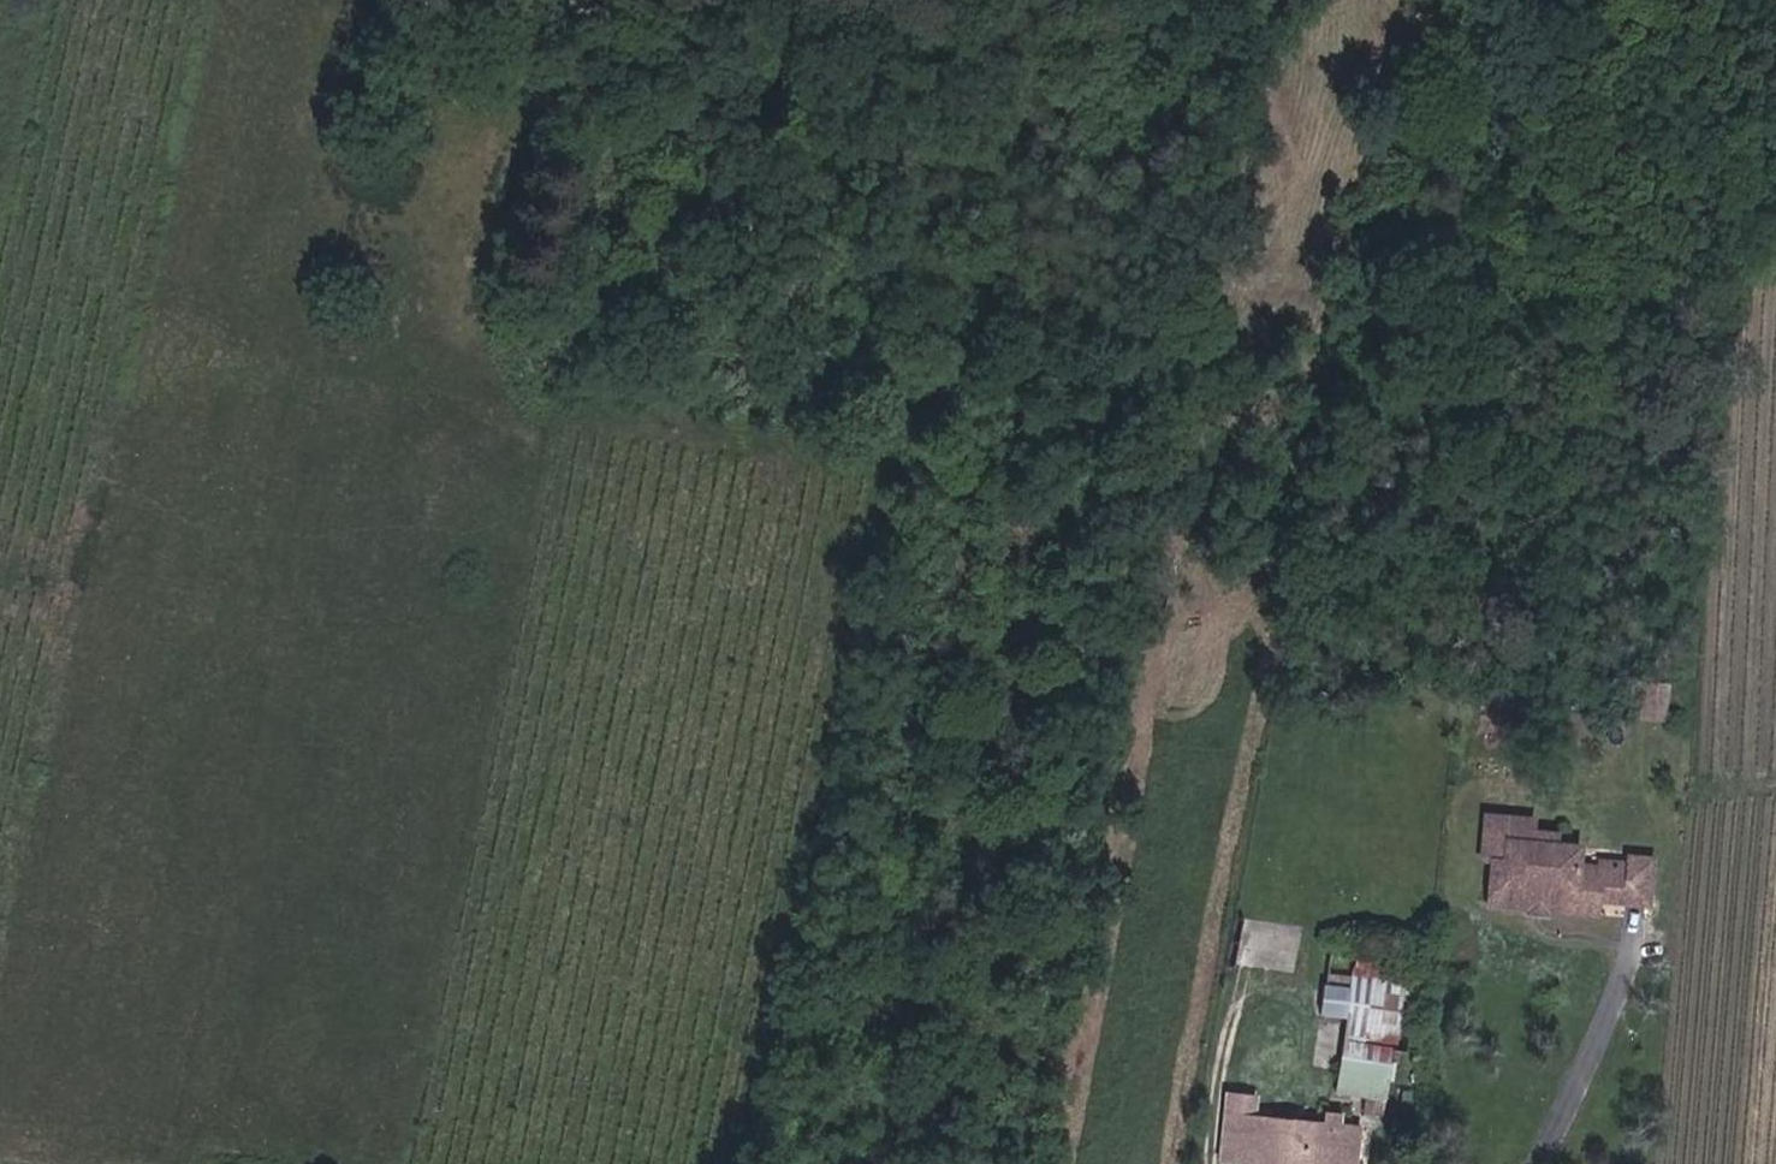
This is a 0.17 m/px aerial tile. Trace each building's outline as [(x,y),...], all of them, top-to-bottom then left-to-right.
[(1567,841),(1545,840),(1545,825),(1499,821),(1495,864),(1517,866),(1515,883),(1502,882),(1499,909),(1533,913),(1556,914),(1603,919),(1605,898),(1658,910),(1663,868),(1639,866),(1637,878),(1589,873),(1591,855),(1566,852),(1567,841)] [(1532,923),(1555,925),(1556,914),(1533,913),(1532,923)] [(1238,960),(1292,971),(1301,925),(1247,914),(1238,960)] [(1354,1078),(1393,1082),(1395,1051),(1357,1045),(1354,1078)] [(1338,1131),(1264,1124),(1266,1104),(1238,1101),(1231,1163),(1335,1163),(1338,1131)] [(1338,1131),(1335,1163),(1352,1163),(1355,1133),(1338,1131)]
